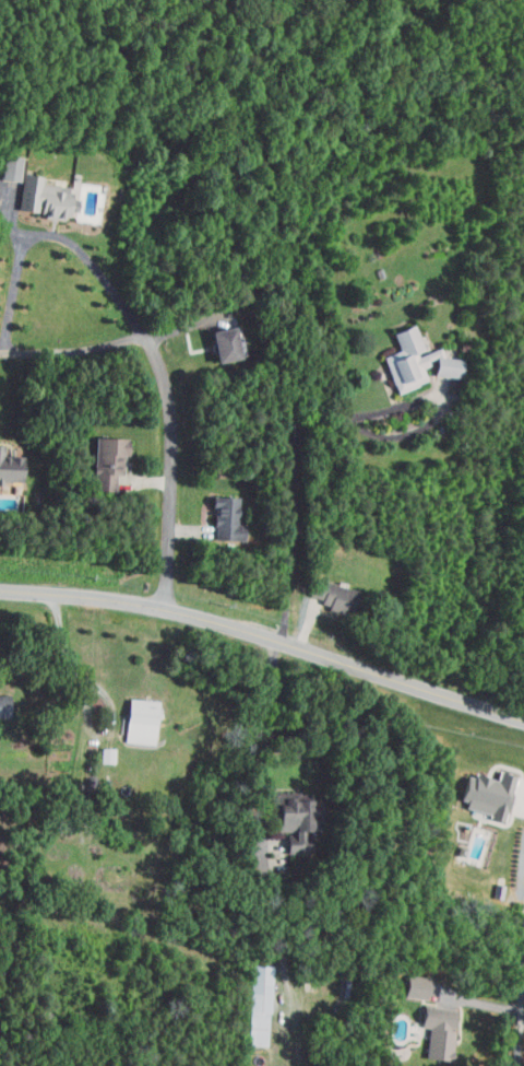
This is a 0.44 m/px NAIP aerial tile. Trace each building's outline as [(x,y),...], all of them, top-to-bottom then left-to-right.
[(2,179),(20,181),(22,156),(5,155),(2,179)] [(40,177),(21,174),(17,213),(65,219),(66,210),(75,211),(77,198),(69,197),(70,188),(39,184),(40,177)] [(394,394),(426,383),(421,368),(426,366),(421,352),(422,352),(412,324),(390,332),(397,351),(381,357),(394,394)] [(204,333),(212,364),(235,358),(228,327),(204,333)] [(424,352),(426,366),(434,365),(433,358),(442,357),(441,350),(424,352)] [(459,378),(460,359),(433,358),(432,378),(459,378)] [(125,439),(92,438),(90,492),(115,493),(116,475),(123,475),(125,439)] [(237,497),(210,498),(211,537),(238,537),(237,497)] [(355,591),(310,581),(307,597),(320,600),(318,606),(350,613),(355,591)] [(0,696),(0,719),(8,719),(8,695),(0,696)] [(154,745),(155,701),(125,700),(124,744),(154,745)] [(503,823),(511,777),(496,774),(494,780),(465,775),(458,809),(487,814),(486,820),(503,823)] [(307,854),(307,832),(324,831),(324,819),(307,819),(307,801),(284,801),(284,793),(273,793),(274,833),(289,832),(289,836),(283,836),(283,854),(307,854)] [(248,1045),(267,1046),(271,966),(251,965),(248,1045)] [(423,999),(425,977),(403,975),(401,997),(423,999)] [(423,1057),(448,1061),(455,1010),(421,1005),(418,1026),(427,1027),(423,1057)]
